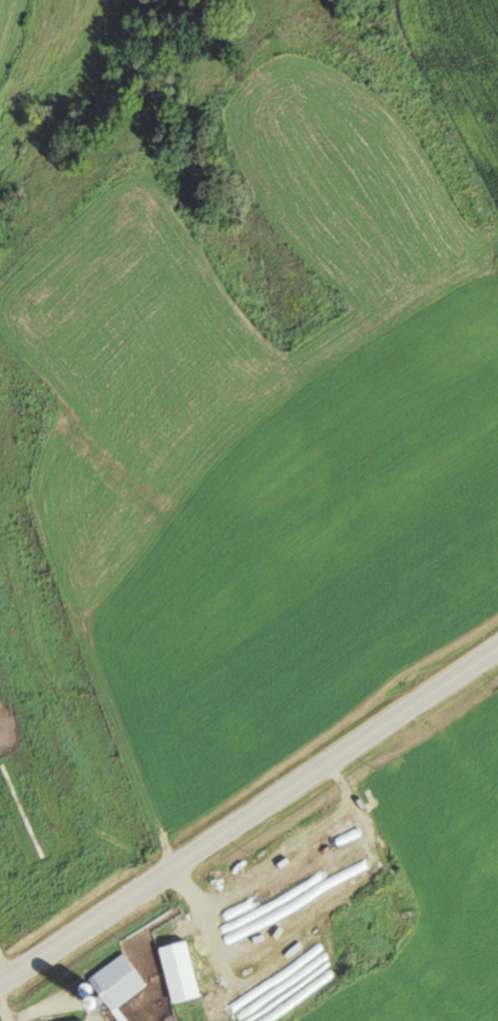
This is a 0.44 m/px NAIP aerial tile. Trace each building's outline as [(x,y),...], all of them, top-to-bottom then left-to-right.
[(166,1002),(195,996),(184,940),(155,946),(166,1002)] [(106,1010),(143,987),(122,954),(85,976),(106,1010)]
